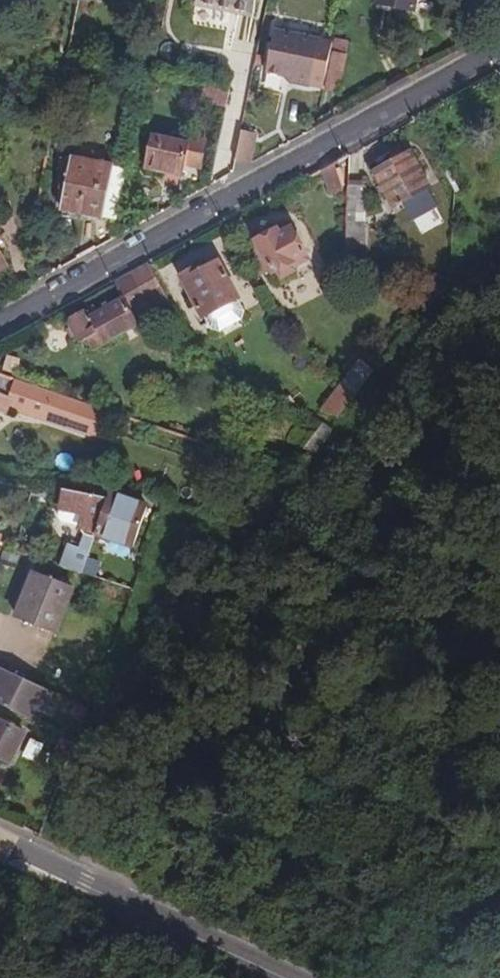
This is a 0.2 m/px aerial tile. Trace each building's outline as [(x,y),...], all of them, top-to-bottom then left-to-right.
[(198,4),(252,15),(256,0),(199,0),(198,4)] [(377,7),(436,17),(439,0),(379,0),(377,7)] [(295,82),(313,85),(313,84),(326,87),(335,42),(322,40),(323,39),(276,30),(268,71),(296,77),(295,82)] [(230,90),(205,86),(202,101),(226,106),(230,90)] [(237,160),(253,163),(258,134),(243,131),(237,160)] [(146,169),(182,176),(184,166),(201,170),(206,140),(190,137),(189,144),(153,137),(146,169)] [(436,208),(426,189),(428,188),(409,155),(373,173),(392,206),(400,202),(410,221),(436,208)] [(349,181),(350,156),(323,171),(338,193),(344,189),(341,185),(349,181)] [(106,211),(115,169),(115,167),(74,160),(65,209),(105,217),(106,211)] [(119,213),(127,171),(115,169),(106,211),(119,213)] [(349,186),(346,226),(365,227),(366,187),(349,186)] [(277,231),(257,243),(274,275),(276,273),(281,280),(297,269),(297,267),(306,262),(291,232),(281,237),(277,231)] [(197,269),(182,278),(209,331),(212,333),(217,335),(241,321),(242,315),(236,303),(237,299),(218,263),(200,274),(197,269)] [(145,301),(150,311),(169,301),(150,267),(131,276),(145,301)] [(129,310),(145,301),(131,276),(116,285),(124,299),(91,318),(87,313),(69,323),(80,342),(86,339),(92,349),(138,325),(129,310)] [(343,386),(356,395),(373,374),(360,363),(343,386)] [(10,401),(8,407),(93,436),(103,410),(0,376),(0,397),(10,401)] [(340,416),(356,395),(343,386),(327,406),(340,416)] [(8,407),(10,401),(0,397),(0,411),(6,413),(8,407)] [(303,450),(312,458),(332,433),(322,425),(303,450)] [(109,499),(99,499),(65,492),(61,512),(83,516),(81,529),(85,537),(95,541),(96,536),(109,499)] [(112,495),(109,499),(96,536),(133,549),(148,507),(112,495)] [(70,574),(81,578),(89,557),(77,554),(72,565),(70,574)] [(53,568),(70,574),(72,565),(56,560),(53,568)] [(68,588),(30,576),(17,623),(53,635),(68,588)] [(38,725),(52,694),(5,672),(0,681),(0,706),(38,725)] [(0,722),(0,758),(8,762),(22,733),(0,722)] [(57,749),(72,756),(77,744),(62,738),(57,749)]
